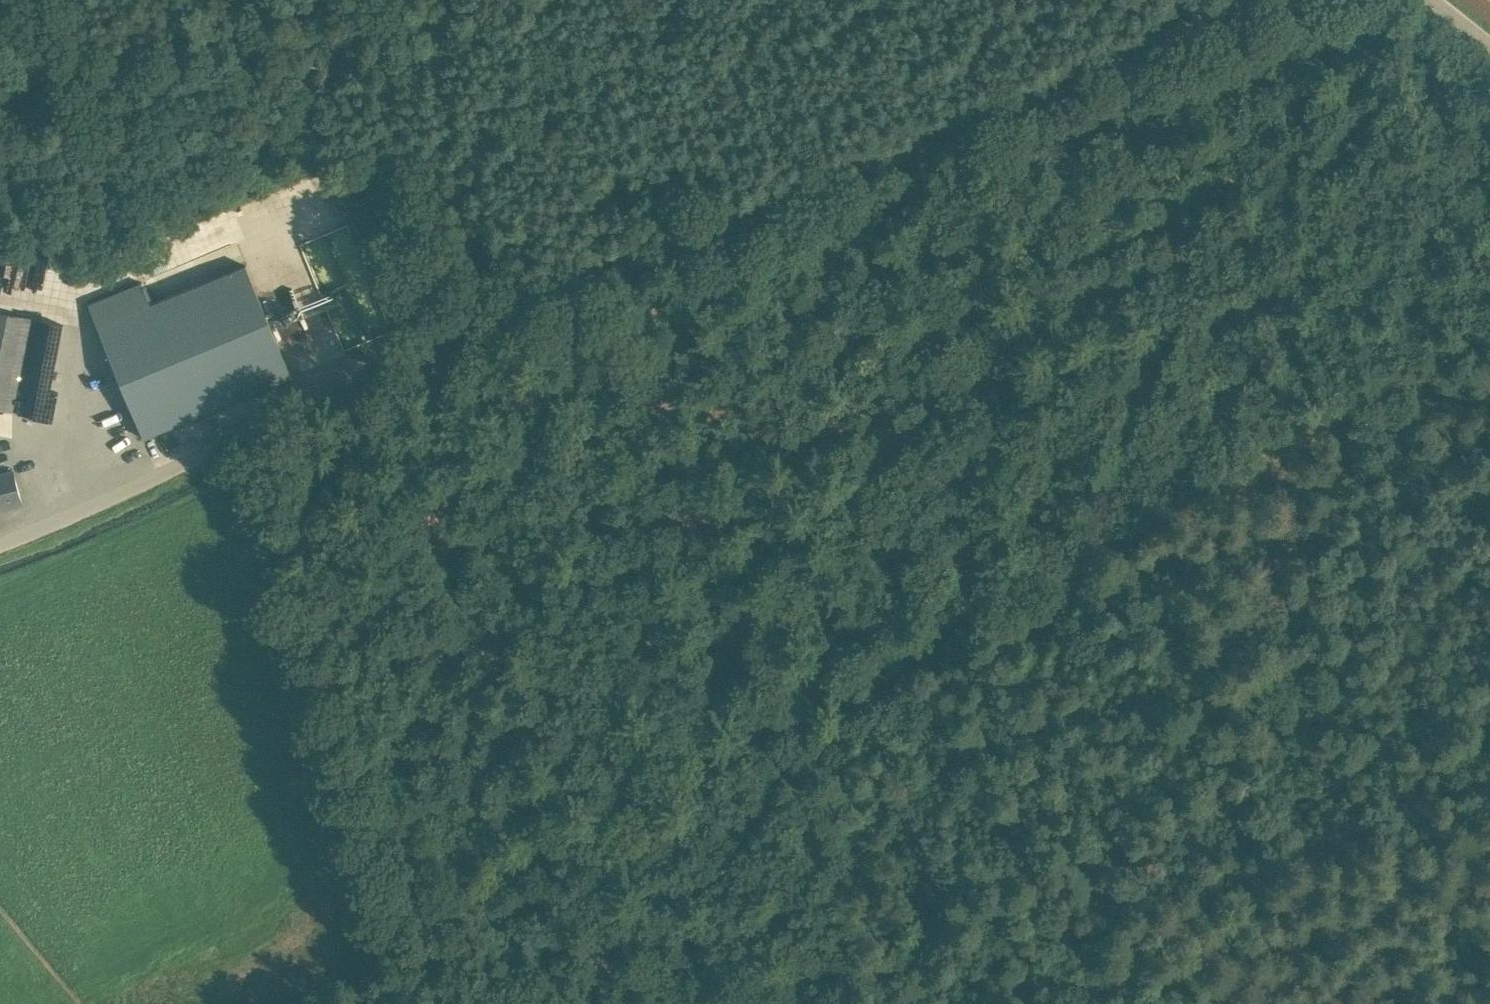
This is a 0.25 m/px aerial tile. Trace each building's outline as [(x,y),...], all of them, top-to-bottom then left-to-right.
[(329,231),(304,240),(323,295),(296,303),(307,336),(315,333),(320,349),(342,342),(339,331),(360,324),(329,231)] [(294,377),(247,265),(151,304),(142,282),(89,304),(145,438),(294,377)] [(31,318),(0,311),(0,409),(13,411),(31,318)] [(24,505),(14,470),(0,474),(0,511),(24,505)]
